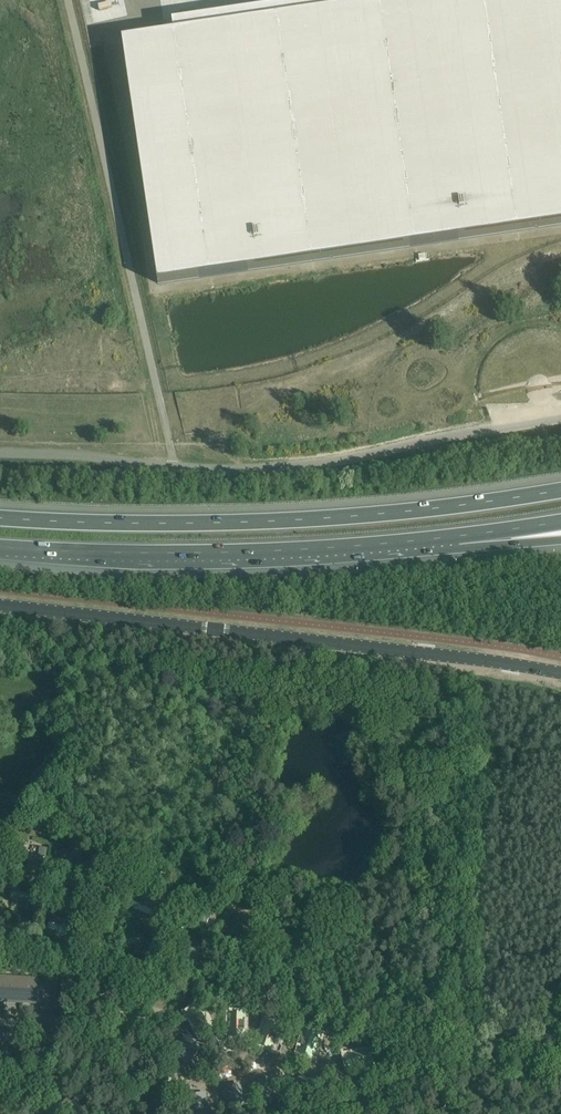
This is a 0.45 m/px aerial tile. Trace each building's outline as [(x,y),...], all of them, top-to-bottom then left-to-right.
[(122,41),(158,283),(560,224),(560,0),(326,0),(172,23),(174,34),(122,41)] [(37,858),(35,870),(43,871),(47,849),(39,848),(37,858)] [(142,906),(141,911),(153,915),(155,910),(142,906)] [(162,912),(159,918),(166,922),(169,916),(162,912)] [(186,947),(182,966),(188,967),(189,964),(192,954),(193,949),(186,947)] [(40,1003),(39,1032),(64,1033),(64,1016),(55,1016),(57,977),(42,976),(42,978),(0,976),(0,1001),(40,1003)] [(178,997),(173,1019),(187,1023),(192,1001),(178,997)] [(210,1005),(205,1028),(219,1032),(224,1009),(210,1005)] [(255,1018),(247,1040),(260,1046),(268,1024),(255,1018)] [(300,1031),(292,1053),(305,1058),(313,1037),(300,1031)] [(4,1054),(7,1055),(7,1050),(13,1050),(14,1044),(8,1043),(10,1033),(0,1032),(0,1054),(4,1054)] [(233,1051),(224,1058),(226,1061),(224,1062),(234,1076),(251,1062),(241,1048),(235,1054),(233,1051)] [(4,1054),(2,1068),(16,1069),(17,1062),(11,1062),(13,1050),(7,1050),(7,1055),(4,1054)] [(375,1064),(352,1061),(351,1076),(374,1078),(375,1064)] [(274,1081),(272,1092),(275,1093),(274,1095),(291,1098),(295,1076),(279,1073),(277,1082),(274,1081)] [(50,1077),(49,1082),(65,1086),(67,1081),(50,1077)] [(236,1087),(220,1092),(223,1100),(220,1102),(224,1112),(228,1111),(228,1113),(244,1107),(236,1087)] [(81,1097),(74,1091),(61,1104),(68,1111),(81,1097)] [(176,1097),(181,1113),(199,1113),(196,1106),(199,1105),(196,1095),(193,1095),(192,1093),(176,1097)] [(149,1101),(150,1107),(151,1107),(152,1111),(151,1111),(151,1113),(166,1113),(164,1099),(149,1101)]
